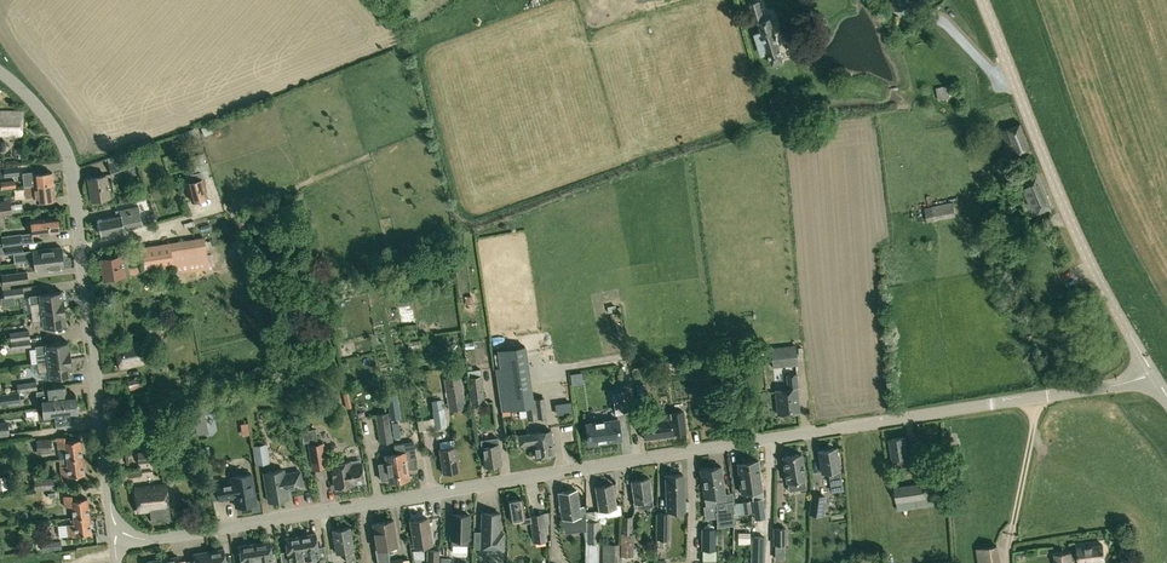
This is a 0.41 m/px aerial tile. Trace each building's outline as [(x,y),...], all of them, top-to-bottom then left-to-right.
[(895,10),(909,6),(908,0),(893,0),(895,10)] [(784,61),(771,18),(765,20),(759,1),(750,4),(756,23),(760,22),(772,64),(784,61)] [(950,97),(948,85),(937,87),(938,95),(939,99),(945,98),(950,97)] [(0,111),(0,136),(22,137),(23,111),(0,111)] [(996,139),(1004,160),(1012,158),(1034,150),(1023,121),(1000,130),(1002,137),(996,139)] [(212,132),(210,124),(201,127),(204,135),(212,132)] [(185,142),(196,137),(193,128),(181,133),(185,142)] [(188,157),(193,173),(200,172),(202,178),(209,177),(203,153),(188,157)] [(108,163),(111,173),(135,166),(131,155),(108,163)] [(18,165),(3,166),(4,176),(19,175),(18,165)] [(200,172),(193,173),(186,175),(187,182),(191,201),(207,197),(202,178),(200,172)] [(35,188),(53,186),(51,173),(34,175),(34,177),(26,179),(26,183),(23,184),(24,189),(35,188)] [(1051,206),(1037,174),(1025,179),(1027,184),(1023,185),(1025,190),(1020,192),(1030,214),(1037,212),(1038,213),(1051,207),(1051,206)] [(88,177),(91,200),(110,197),(109,190),(113,190),(112,180),(107,181),(106,175),(88,177)] [(0,182),(1,189),(15,188),(15,181),(0,182)] [(54,199),(53,186),(35,188),(24,189),(25,198),(36,196),(37,201),(54,199)] [(142,189),(135,190),(137,198),(144,197),(142,189)] [(12,214),(10,200),(0,201),(0,216),(12,214)] [(927,222),(955,216),(952,202),(924,208),(927,222)] [(100,234),(124,229),(123,227),(142,223),(138,205),(119,209),(120,215),(97,220),(100,234)] [(56,216),(30,219),(31,232),(32,235),(32,234),(58,231),(56,216)] [(21,234),(1,236),(2,246),(5,246),(22,244),(22,243),(21,234)] [(204,238),(171,242),(174,267),(175,273),(207,269),(204,238)] [(174,267),(171,242),(139,247),(142,264),(143,272),(147,272),(155,270),(174,267)] [(22,244),(5,246),(6,254),(13,253),(23,252),(22,244)] [(34,260),(61,257),(60,247),(33,250),(23,252),(13,253),(14,263),(24,262),(34,260)] [(124,275),(124,274),(130,274),(127,254),(122,255),(101,258),(104,278),(124,275)] [(63,267),(61,257),(34,260),(36,270),(63,267)] [(3,285),(10,284),(28,282),(26,271),(1,275),(3,285)] [(22,288),(11,289),(3,290),(4,297),(23,295),(22,288)] [(30,312),(63,308),(62,301),(61,291),(38,294),(29,295),(30,303),(29,303),(30,312)] [(464,296),(465,304),(473,303),(472,296),(464,296)] [(390,305),(390,317),(399,317),(399,304),(390,305)] [(65,325),(63,308),(30,312),(31,321),(42,320),(43,327),(65,325)] [(402,326),(403,335),(417,333),(416,324),(402,326)] [(159,326),(144,329),(148,346),(163,342),(159,326)] [(8,332),(9,340),(29,338),(28,330),(8,332)] [(29,338),(9,340),(10,348),(30,346),(29,338)] [(35,345),(37,362),(69,358),(67,341),(35,345)] [(139,341),(116,346),(121,368),(144,363),(139,341)] [(454,341),(451,345),(456,350),(459,345),(454,341)] [(771,347),(773,368),(798,365),(796,345),(771,347)] [(526,407),(527,417),(527,420),(546,417),(543,397),(532,399),(524,346),(497,349),(499,367),(496,368),(503,416),(509,415),(509,410),(518,408),(526,407)] [(71,375),(69,358),(36,362),(37,371),(47,370),(48,378),(71,375)] [(765,359),(755,360),(756,370),(766,369),(765,359)] [(661,364),(662,371),(678,368),(677,361),(661,364)] [(775,390),(777,414),(800,411),(797,388),(799,388),(797,375),(796,375),(796,373),(787,374),(788,388),(775,390)] [(449,411),(466,407),(461,376),(444,379),(449,411)] [(482,376),(468,377),(471,404),(485,402),(482,376)] [(128,380),(130,390),(142,387),(140,378),(128,380)] [(35,388),(34,381),(15,383),(16,391),(35,388)] [(644,384),(637,385),(639,398),(646,397),(644,384)] [(626,411),(624,392),(613,393),(616,413),(626,411)] [(0,395),(0,405),(19,403),(18,393),(0,395)] [(36,395),(37,408),(49,407),(75,403),(74,393),(54,396),(53,393),(36,395)] [(442,399),(432,401),(434,410),(443,409),(442,399)] [(49,407),(37,408),(39,420),(54,418),(54,417),(77,414),(75,403),(49,407)] [(196,419),(205,417),(204,413),(202,404),(197,405),(190,406),(194,420),(196,419)] [(400,417),(399,406),(389,407),(391,418),(400,417)] [(526,407),(518,408),(520,418),(527,417),(526,407)] [(434,410),(433,411),(435,428),(446,427),(443,409),(434,410)] [(673,433),(685,431),(683,411),(667,414),(668,418),(643,422),(645,439),(674,435),(673,433)] [(392,442),(388,412),(376,414),(380,444),(392,442)] [(174,423),(174,415),(158,416),(159,425),(174,423)] [(208,432),(205,417),(196,419),(200,434),(208,432)] [(618,420),(586,424),(589,443),(621,438),(618,420)] [(10,432),(9,422),(0,423),(0,433),(10,432)] [(394,438),(401,437),(398,422),(392,423),(394,438)] [(317,440),(316,428),(301,430),(303,442),(308,442),(309,445),(318,443),(317,440)] [(533,443),(535,457),(554,454),(551,430),(533,433),(518,435),(520,445),(533,443)] [(67,459),(82,457),(80,439),(68,441),(67,436),(57,437),(59,452),(66,451),(67,459)] [(890,439),(893,459),(894,468),(911,466),(909,456),(906,437),(890,439)] [(51,438),(36,440),(37,453),(52,452),(51,438)] [(485,466),(502,464),(499,444),(498,438),(481,440),(482,446),(485,466)] [(253,441),(254,445),(252,445),(255,465),(270,462),(266,443),(263,444),(262,439),(253,441)] [(401,453),(395,454),(399,479),(410,478),(407,460),(416,459),(414,441),(400,443),(401,453)] [(328,467),(324,443),(318,443),(309,445),(312,469),(328,467)] [(459,470),(456,447),(439,449),(443,472),(459,470)] [(835,480),(842,479),(840,469),(836,448),(818,451),(822,472),(833,470),(835,480)] [(137,451),(138,462),(159,461),(158,450),(137,451)] [(801,453),(783,456),(788,483),(799,481),(801,489),(806,488),(805,480),(801,453)] [(399,479),(395,454),(385,455),(386,463),(379,464),(382,481),(388,480),(389,481),(399,479)] [(84,474),(82,457),(67,459),(67,464),(60,465),(61,477),(84,474)] [(364,481),(361,463),(361,460),(350,461),(332,463),(335,487),(354,484),(354,482),(364,481)] [(747,462),(751,491),(762,490),(758,461),(747,462)] [(742,493),(751,491),(747,462),(737,464),(742,493)] [(716,513),(717,522),(733,519),(733,506),(732,502),(727,503),(725,493),(721,466),(711,468),(714,490),(716,504),(717,512),(716,513)] [(714,490),(711,468),(700,469),(706,505),(716,504),(714,490)] [(303,487),(300,471),(284,474),(284,470),(264,473),(269,501),(288,498),(287,488),(291,487),(292,489),(303,487)] [(251,474),(231,477),(232,482),(216,485),(219,499),(230,498),(230,496),(234,496),(236,507),(256,503),(251,474)] [(667,501),(667,502),(684,501),(684,500),(683,474),(666,475),(667,501)] [(34,479),(35,490),(55,488),(54,478),(34,479)] [(639,501),(640,508),(653,505),(652,499),(649,478),(631,481),(635,502),(639,501)] [(899,512),(927,508),(923,482),(894,486),(899,512)] [(138,513),(150,511),(152,521),(170,519),(166,484),(135,488),(138,513)] [(613,484),(596,487),(600,509),(616,507),(613,484)] [(564,518),(565,529),(582,527),(581,524),(586,523),(585,514),(584,506),(580,507),(577,490),(577,489),(559,492),(563,518),(564,518)] [(812,494),(809,514),(821,516),(825,496),(812,494)] [(72,506),(73,517),(89,515),(87,498),(74,499),(74,495),(64,496),(65,507),(72,506)] [(212,504),(210,496),(203,497),(205,505),(212,504)] [(765,518),(763,498),(752,500),(755,519),(765,518)] [(522,499),(508,501),(511,520),(518,518),(520,525),(531,523),(530,516),(525,517),(522,499)] [(752,512),(750,500),(742,501),(744,513),(752,512)] [(503,550),(504,538),(503,538),(503,533),(499,533),(500,514),(483,513),(482,549),(503,550)] [(670,513),(658,513),(657,540),(669,540),(670,513)] [(468,515),(452,514),(451,538),(452,538),(452,543),(452,552),(466,552),(467,543),(467,538),(468,538),(468,515)] [(550,520),(549,514),(530,516),(531,523),(534,540),(547,538),(545,524),(550,523),(549,520),(550,520)] [(89,515),(73,517),(74,523),(67,524),(68,535),(91,533),(89,515)] [(622,516),(622,533),(632,533),(633,516),(622,516)] [(416,547),(432,544),(428,517),(411,520),(416,547)] [(393,520),(383,522),(388,548),(398,546),(393,520)] [(587,521),(587,543),(599,543),(599,521),(587,521)] [(383,522),(373,524),(374,531),(378,549),(374,549),(377,562),(384,562),(389,562),(389,558),(389,557),(388,548),(383,522)] [(703,549),(716,549),(715,528),(714,528),(713,526),(711,526),(710,525),(708,525),(707,526),(705,526),(704,528),(702,528),(701,549),(702,549),(703,549)] [(332,530),(336,553),(345,551),(347,562),(355,560),(354,550),(350,527),(332,530)] [(785,544),(785,528),(774,528),(774,544),(785,544)] [(325,557),(317,558),(316,551),(319,550),(318,547),(316,533),(300,535),(303,553),(304,561),(314,559),(315,562),(326,562),(325,557)] [(632,533),(622,533),(621,555),(633,556),(634,533),(632,533)] [(303,553),(300,535),(285,538),(287,551),(280,552),(282,562),(290,562),(304,561),(303,553)] [(752,562),(762,562),(763,537),(752,537),(752,562)] [(42,551),(62,549),(61,541),(41,543),(42,551)] [(258,562),(273,562),(273,558),(270,541),(254,543),(258,562)] [(240,546),(242,562),(258,562),(254,543),(240,546)] [(599,543),(587,543),(587,561),(599,561),(599,543)] [(603,562),(619,562),(619,544),(603,543),(603,562)] [(1071,554),(1070,552),(1055,554),(1056,562),(1072,562),(1071,559),(1079,559),(1079,562),(1089,562),(1094,562),(1094,560),(1096,560),(1096,562),(1102,561),(1102,559),(1104,559),(1103,544),(1078,547),(1079,553),(1071,554)] [(208,551),(210,562),(226,562),(224,548),(208,551)] [(427,562),(439,562),(439,549),(427,549),(427,562)] [(706,562),(715,562),(716,562),(716,549),(703,549),(703,562),(706,562)] [(208,551),(193,554),(194,559),(195,562),(210,562),(208,551)]
